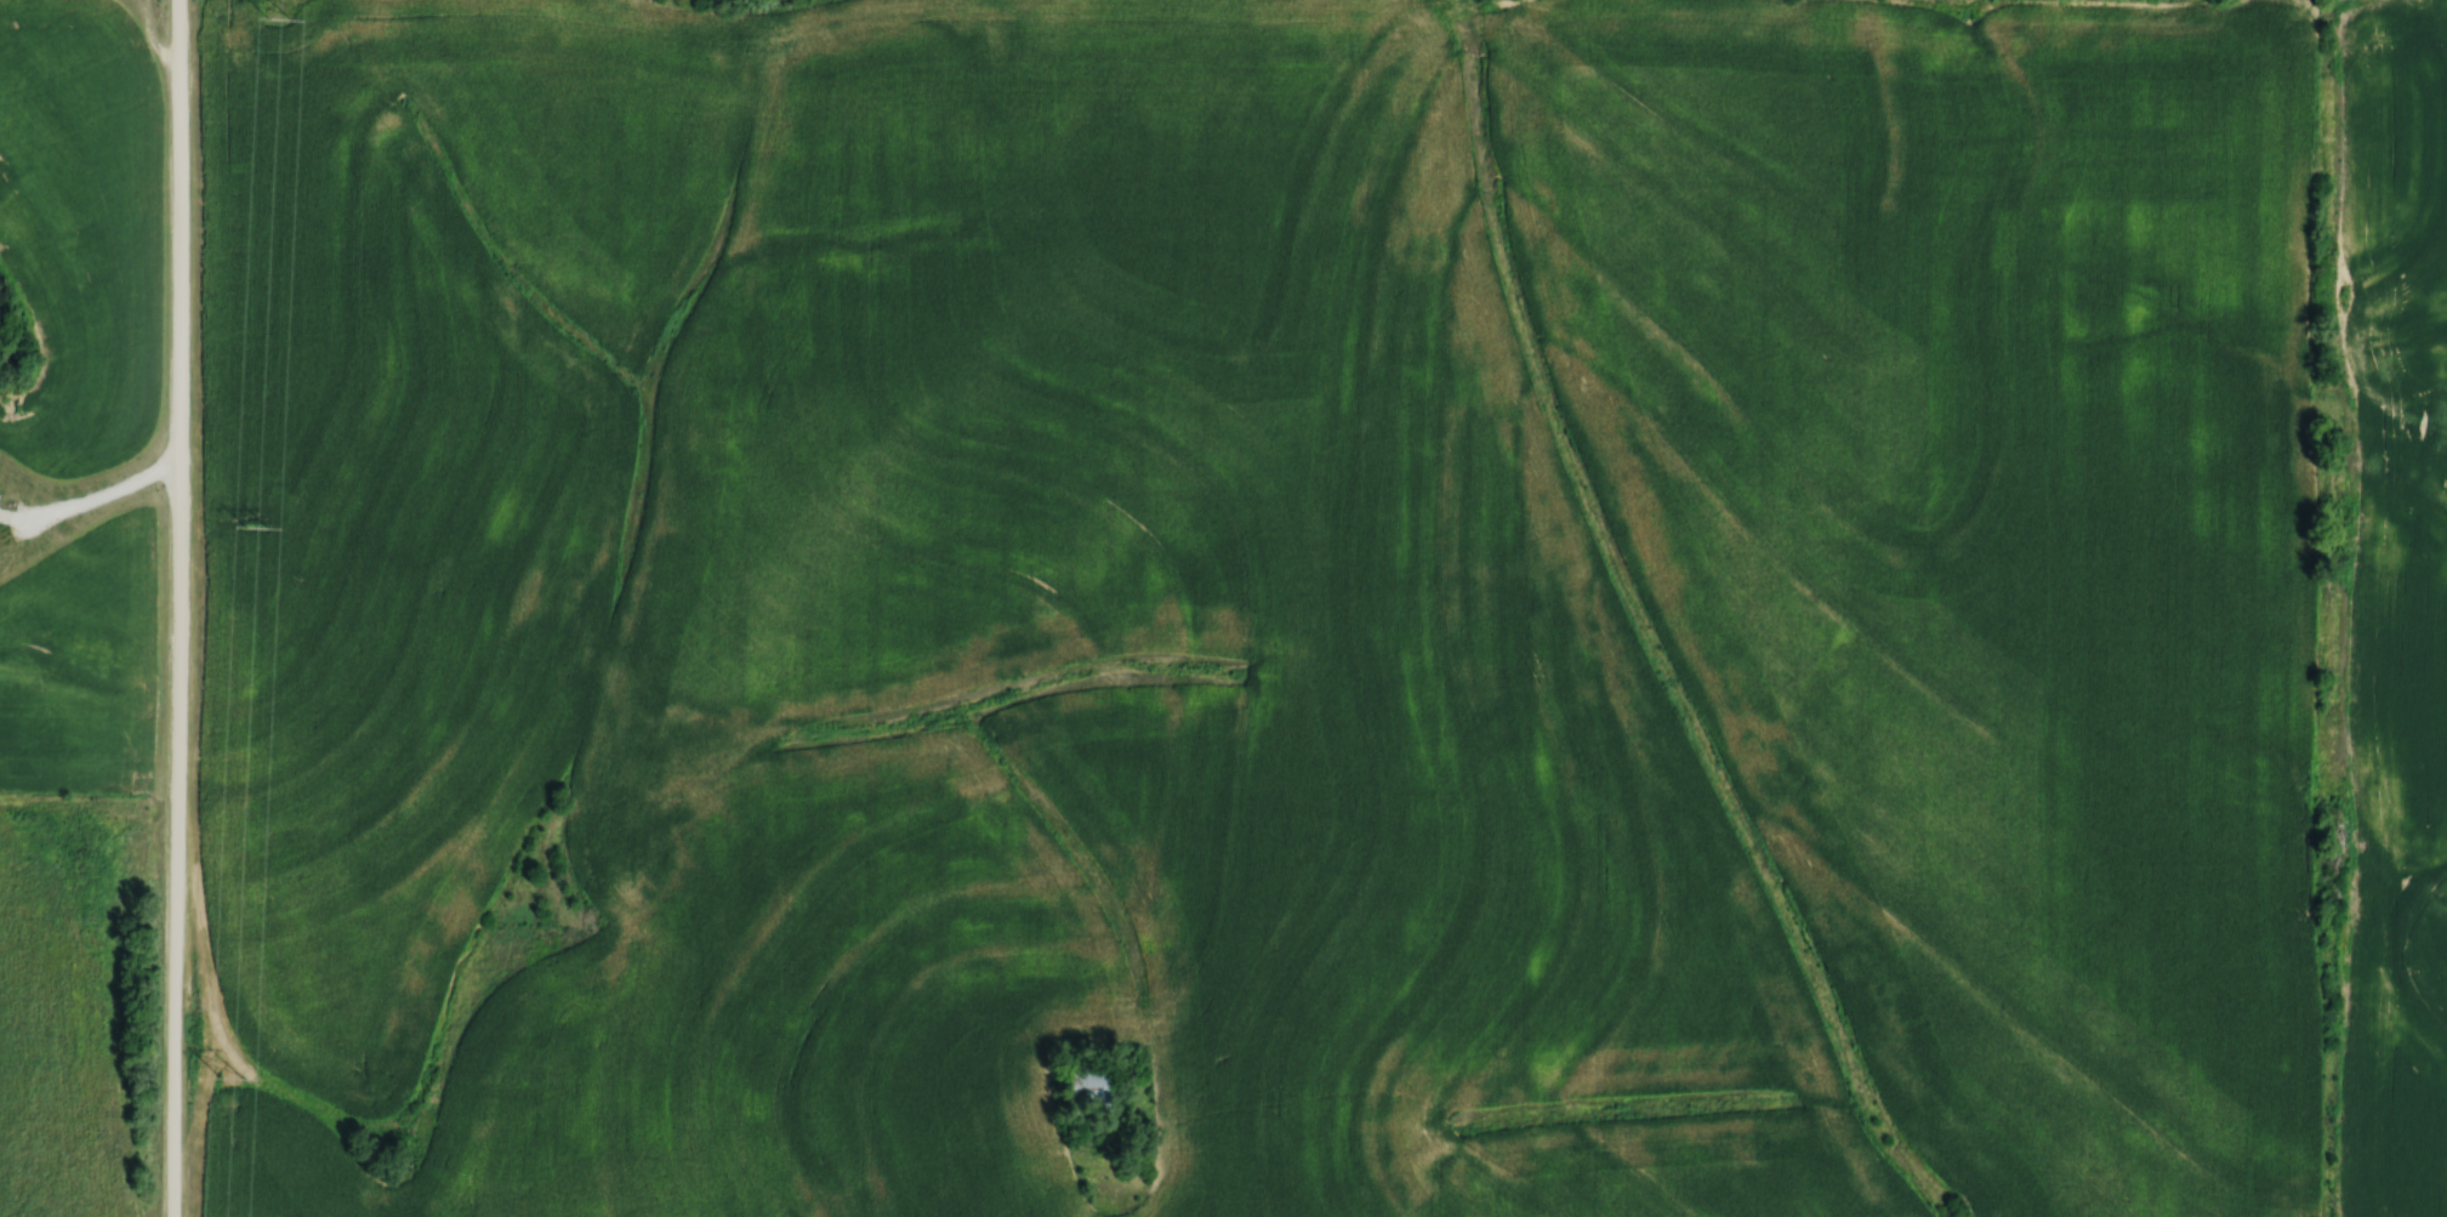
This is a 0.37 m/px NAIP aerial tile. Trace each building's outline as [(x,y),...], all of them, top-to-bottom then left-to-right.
[(1067,1060),(1067,1112),(1111,1112),(1111,1060),(1067,1060)]
